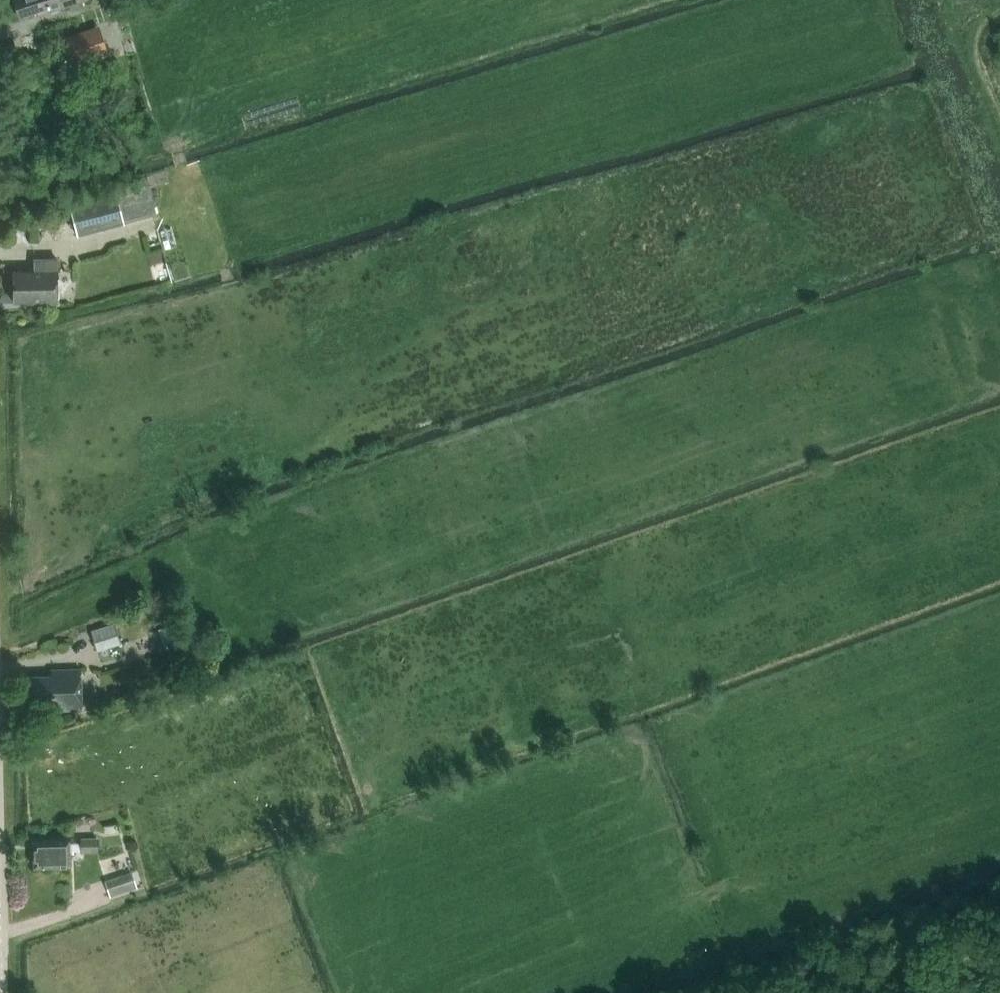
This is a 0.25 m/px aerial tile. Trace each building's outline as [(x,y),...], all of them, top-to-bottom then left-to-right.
[(83,0),(13,0),(19,17),(35,12),(36,16),(83,0)] [(106,50),(99,28),(63,41),(58,42),(66,64),(70,62),(106,50)] [(123,222),(114,190),(67,203),(76,235),(123,222)] [(13,302),(57,302),(57,258),(34,258),(34,270),(13,270),(13,302)] [(117,643),(111,623),(88,630),(94,650),(117,643)] [(82,710),(81,668),(51,668),(51,674),(27,675),(28,705),(52,704),(52,710),(82,710)] [(77,842),(69,842),(69,838),(33,840),(34,866),(70,865),(69,850),(77,850),(78,853),(95,853),(95,838),(77,838),(77,842)] [(135,887),(128,870),(101,879),(108,897),(135,887)]
